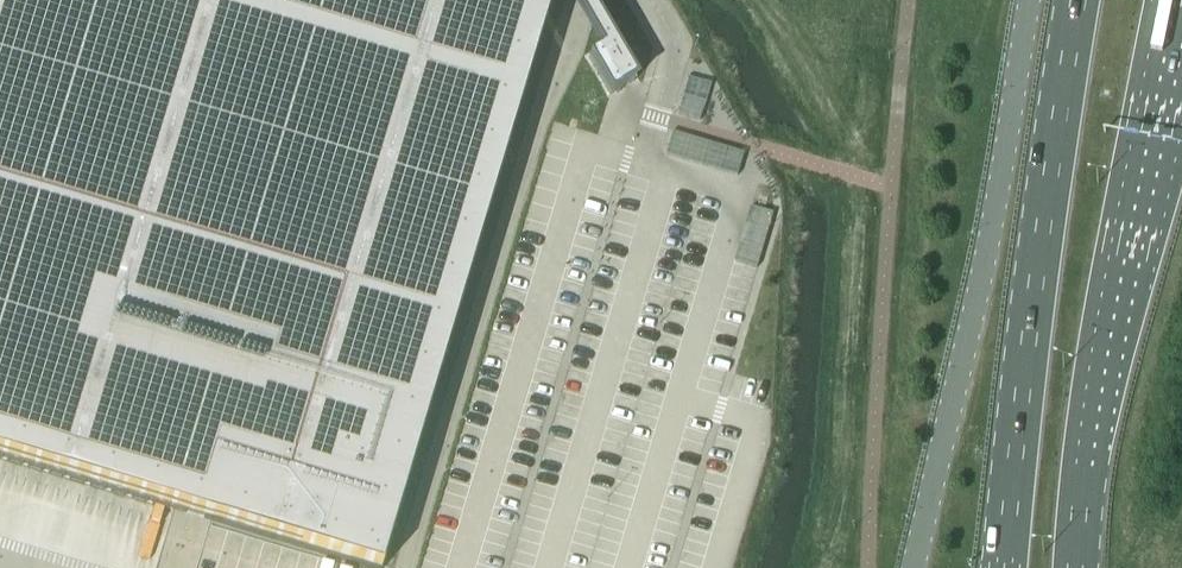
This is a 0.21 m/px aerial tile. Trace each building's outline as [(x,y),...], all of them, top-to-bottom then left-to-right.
[(173,510),(366,567),(383,567),(552,0),(0,0),(0,458),(173,510)] [(601,50),(588,57),(610,95),(637,80),(615,42),(601,50)]
